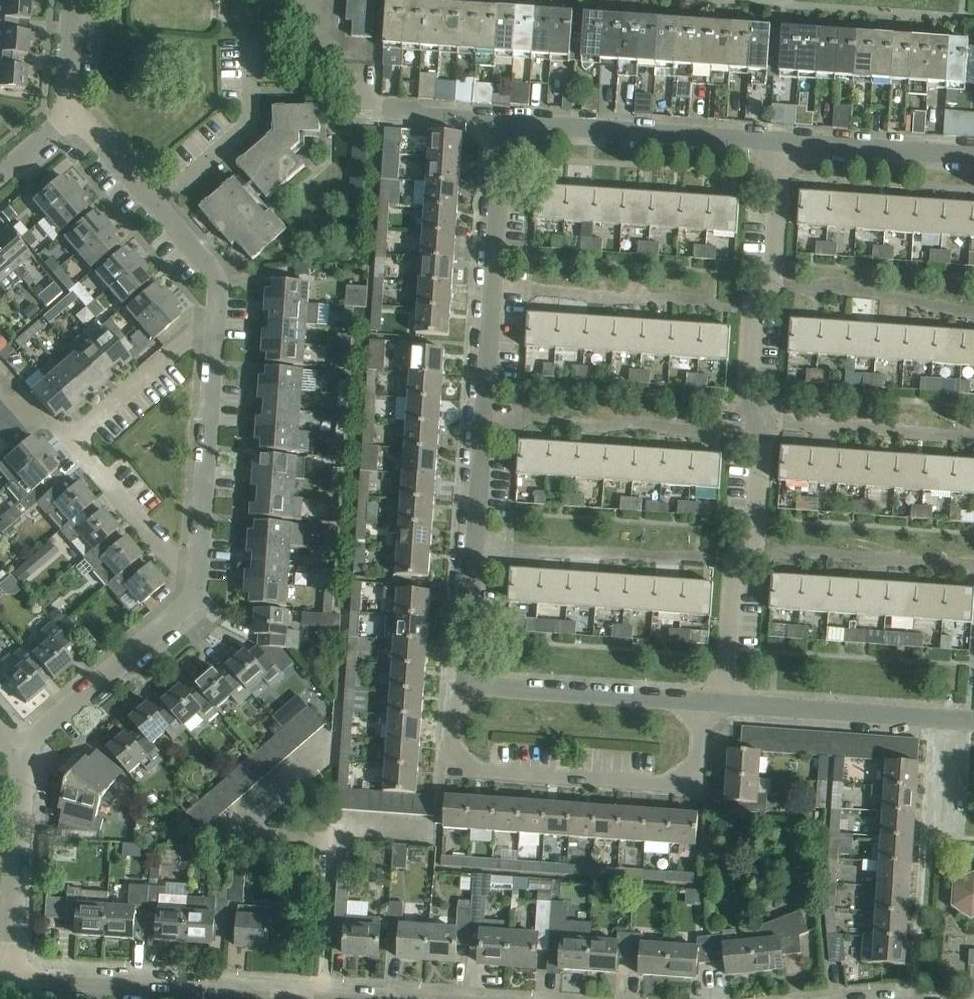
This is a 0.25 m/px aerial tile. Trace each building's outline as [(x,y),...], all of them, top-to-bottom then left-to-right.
[(30,19),(30,7),(35,7),(36,0),(0,0),(0,17),(30,19)] [(372,38),(375,0),(348,0),(346,20),(353,21),(352,36),(372,38)] [(406,1),(389,0),(387,0),(383,65),(402,67),(406,1)] [(403,51),(422,52),(425,2),(406,1),(402,67),(403,51)] [(422,52),(440,53),(443,4),(425,2),(422,52)] [(440,53),(459,54),(462,5),(443,4),(440,53)] [(459,54),(477,56),(480,6),(462,5),(459,54)] [(495,57),(499,8),(480,6),(477,56),(476,65),(494,66),(495,57)] [(576,61),(579,19),(573,18),(574,7),(561,6),(561,12),(554,11),(551,61),(570,62),(570,61),(576,61)] [(517,9),(499,8),(495,57),(514,58),(517,9)] [(532,60),(536,10),(517,9),(514,58),(532,60)] [(554,11),(536,10),(532,60),(551,61),(554,11)] [(585,20),(579,19),(576,61),(581,61),(581,63),(601,65),(604,15),(585,14),(585,20)] [(622,16),(604,15),(601,65),(619,66),(622,16)] [(641,18),(622,16),(619,66),(618,76),(637,77),(638,67),(641,18)] [(27,54),(28,42),(33,42),(34,32),(28,31),(29,20),(30,20),(30,19),(0,17),(0,52),(27,54)] [(655,76),(656,76),(656,69),(659,19),(641,18),(638,67),(656,68),(655,76)] [(678,20),(659,19),(656,69),(656,76),(674,77),(675,70),(678,20)] [(696,22),(678,20),(675,70),(674,77),(678,77),(677,97),(691,98),(692,84),(692,78),(693,71),(696,22)] [(711,85),(715,23),(696,22),(693,71),(692,78),(692,84),(711,85)] [(715,23),(711,85),(719,85),(719,82),(729,82),(730,74),(733,24),(715,23)] [(749,70),(752,25),(733,24),(730,74),(748,75),(749,70)] [(749,70),(748,75),(767,76),(771,27),(752,25),(749,70)] [(798,78),(802,29),(783,27),(779,77),(798,78)] [(798,78),(817,80),(820,30),(802,29),(798,78)] [(835,81),(839,31),(820,30),(817,80),(835,81)] [(857,33),(839,31),(835,81),(854,82),(857,33)] [(854,82),(872,84),(876,34),(857,33),(854,82)] [(872,84),(891,85),(894,35),(876,34),(872,84)] [(894,35),(891,85),(909,86),(913,37),(894,35)] [(927,95),(928,87),(931,38),(913,37),(909,86),(909,94),(927,95)] [(928,87),(946,89),(950,39),(931,38),(928,87)] [(950,39),(946,89),(965,90),(966,83),(973,84),(973,63),(967,63),(969,40),(950,39)] [(27,54),(0,52),(0,88),(25,89),(25,77),(31,77),(31,67),(25,66),(26,54),(27,54)] [(328,63),(339,63),(339,53),(329,52),(328,63)] [(436,99),(437,81),(438,74),(420,73),(418,97),(436,99)] [(436,100),(455,101),(456,83),(437,81),(436,99),(436,100)] [(529,105),(530,84),(511,83),(511,95),(510,104),(529,105)] [(492,94),(474,92),(473,102),(492,104),(492,94)] [(563,93),(562,107),(572,108),(573,94),(563,93)] [(492,94),(492,104),(510,105),(510,104),(511,95),(492,94)] [(653,112),(662,112),(663,101),(654,101),(653,112)] [(834,104),(833,128),(850,129),(852,106),(834,104)] [(274,132),(300,143),(300,132),(305,132),(305,137),(318,137),(318,132),(320,132),(319,106),(274,107),(274,125),(281,125),(281,135),(274,132)] [(944,136),(973,138),(973,114),(945,112),(944,136)] [(383,155),(400,156),(402,129),(385,128),(383,155)] [(355,130),(354,138),(366,138),(367,131),(355,130)] [(418,157),(461,160),(463,133),(431,131),(429,157),(418,156),(418,157)] [(300,143),(274,132),(274,133),(280,136),(273,142),(268,137),(257,147),(287,182),(305,166),(291,151),(300,143)] [(366,138),(354,138),(354,145),(366,146),(366,138)] [(365,154),(366,146),(354,145),(353,153),(365,154)] [(267,199),(287,182),(257,147),(243,159),(248,164),(241,169),(267,199)] [(353,153),(352,160),(365,161),(365,154),(353,153)] [(400,156),(383,155),(381,179),(391,180),(398,180),(400,156)] [(428,167),(427,183),(459,185),(461,160),(418,157),(417,166),(428,167)] [(364,169),(365,161),(352,160),(352,168),(364,169)] [(352,168),(351,176),(363,176),(364,169),(352,168)] [(351,183),(363,184),(363,176),(351,176),(351,183)] [(33,200),(46,216),(77,189),(70,180),(65,184),(59,177),(33,200)] [(222,223),(222,224),(252,198),(245,190),(248,187),(239,177),(236,180),(234,178),(200,208),(211,221),(216,217),(221,222),(216,226),(216,227),(222,223)] [(389,204),(390,190),(391,180),(381,179),(379,204),(389,204)] [(351,183),(350,191),(362,191),(363,184),(351,183)] [(457,209),(459,185),(427,183),(425,207),(457,209)] [(564,221),(566,188),(538,186),(535,220),(564,221)] [(595,190),(566,188),(564,221),(593,223),(595,190)] [(77,189),(46,216),(60,231),(86,209),(80,202),(85,197),(77,189)] [(593,223),(621,225),(624,192),(595,190),(593,223)] [(350,198),(362,199),(362,191),(350,191),(350,198)] [(650,227),(652,194),(624,192),(621,225),(650,227)] [(827,228),(830,194),(801,192),(799,225),(827,228)] [(681,196),(652,194),(650,227),(679,229),(681,196)] [(827,228),(856,230),(858,196),(830,194),(827,228)] [(679,229),(708,231),(710,198),(681,196),(679,229)] [(887,199),(858,196),(856,230),(885,232),(887,199)] [(266,215),(252,198),(222,224),(226,228),(221,233),(232,246),(242,237),(243,238),(272,212),(271,211),(266,215)] [(361,207),(362,199),(350,198),(349,206),(361,207)] [(739,200),(710,198),(708,231),(736,233),(739,200)] [(885,232),(913,234),(916,201),(887,199),(885,232)] [(942,236),(944,203),(916,201),(913,234),(942,236)] [(973,205),(944,203),(942,236),(971,238),(973,205)] [(389,204),(379,204),(378,229),(387,230),(389,208),(395,208),(395,205),(389,204)] [(8,206),(1,212),(10,221),(16,215),(8,206)] [(361,214),(361,207),(349,206),(349,213),(361,214)] [(456,234),(457,209),(425,207),(424,232),(456,234)] [(77,252),(108,225),(95,209),(64,236),(77,252)] [(272,212),(243,238),(247,242),(241,247),(253,260),(287,230),(272,212)] [(360,223),(361,214),(349,213),(348,222),(360,223)] [(13,227),(21,237),(28,231),(19,222),(13,227)] [(28,286),(34,281),(27,274),(22,263),(31,255),(4,225),(0,228),(0,254),(28,286)] [(108,225),(77,252),(91,267),(102,258),(117,245),(111,238),(116,234),(108,225)] [(386,255),(387,230),(378,229),(376,254),(386,255)] [(28,231),(21,237),(30,247),(36,241),(28,231)] [(424,232),(422,258),(454,260),(456,234),(424,232)] [(563,249),(564,236),(552,235),(551,248),(563,249)] [(580,250),(591,251),(592,238),(581,237),(580,250)] [(603,239),(592,238),(591,251),(602,252),(603,239)] [(637,254),(648,255),(649,242),(638,241),(637,254)] [(649,242),(648,255),(659,256),(660,243),(649,242)] [(826,255),(827,242),(816,242),(815,255),(826,255)] [(837,243),(827,242),(826,255),(836,256),(837,243)] [(705,259),(706,246),(695,245),(695,258),(705,259)] [(717,247),(706,246),(705,259),(716,260),(717,247)] [(872,259),(883,259),(884,246),(873,246),(872,259)] [(894,247),(884,246),(883,259),(893,260),(894,247)] [(108,288),(140,261),(132,252),(127,256),(121,249),(106,262),(95,272),(108,288)] [(929,263),(940,263),(941,251),(930,250),(929,263)] [(941,251),(940,263),(951,264),(952,251),(941,251)] [(4,291),(14,282),(16,284),(23,291),(28,286),(0,254),(0,287),(4,291)] [(384,280),(386,255),(376,254),(374,279),(384,280)] [(52,273),(59,267),(50,258),(44,263),(52,273)] [(422,258),(420,283),(452,285),(454,260),(422,258)] [(140,261),(108,288),(122,303),(148,281),(142,274),(147,270),(140,261)] [(59,267),(52,273),(68,291),(75,285),(59,267)] [(384,280),(374,279),(372,305),(382,306),(384,280)] [(267,289),(266,301),(308,304),(309,283),(294,281),(274,280),(274,289),(267,289)] [(450,310),(452,285),(420,283),(418,308),(450,310)] [(140,324),(171,297),(163,288),(158,292),(152,285),(126,308),(140,324)] [(347,286),(346,306),(354,307),(366,307),(368,287),(347,286)] [(86,307),(92,301),(84,292),(78,298),(86,307)] [(67,296),(57,304),(63,311),(72,302),(67,296)] [(171,297),(140,324),(153,339),(179,317),(173,310),(178,306),(171,297)] [(92,301),(86,307),(94,317),(101,311),(92,301)] [(320,304),(308,304),(266,301),(266,312),(272,313),(271,321),(306,324),(318,325),(320,304)] [(32,302),(22,312),(29,319),(39,310),(32,302)] [(54,319),(63,311),(57,304),(48,312),(54,319)] [(382,306),(372,305),(370,330),(380,331),(380,335),(402,336),(403,327),(388,325),(389,316),(381,315),(382,306)] [(353,320),(354,307),(346,306),(345,319),(353,320)] [(448,336),(450,310),(418,308),(416,333),(448,336)] [(555,349),(558,316),(529,314),(527,347),(555,349)] [(555,349),(584,351),(586,318),(558,316),(555,349)] [(613,353),(615,320),(586,318),(584,351),(613,353)] [(641,355),(644,322),(615,320),(613,353),(641,355)] [(818,355),(820,322),(792,320),(789,353),(818,355)] [(28,329),(34,335),(44,327),(38,321),(28,329)] [(264,341),(305,344),(306,324),(271,321),(271,330),(264,330),(264,341)] [(670,357),(672,324),(644,322),(641,355),(670,357)] [(847,357),(849,324),(820,322),(818,355),(847,357)] [(670,357),(699,359),(701,326),(672,324),(670,357)] [(875,359),(878,326),(849,324),(847,357),(875,359)] [(701,326),(699,359),(727,361),(730,328),(701,326)] [(904,361),(906,328),(878,326),(875,359),(904,361)] [(117,343),(109,333),(104,328),(89,340),(83,332),(82,333),(112,367),(118,362),(122,367),(131,359),(126,353),(117,343)] [(117,343),(124,337),(116,328),(109,333),(117,343)] [(935,330),(906,328),(904,361),(933,363),(935,330)] [(34,335),(28,329),(19,338),(24,344),(34,335)] [(964,332),(935,330),(933,363),(961,366),(964,332)] [(964,332),(961,366),(973,366),(973,333),(964,332)] [(112,367),(82,333),(68,345),(102,384),(110,377),(106,372),(112,367)] [(338,334),(337,346),(351,347),(352,335),(338,334)] [(132,347),(124,337),(117,343),(126,353),(132,347)] [(370,340),(368,372),(378,373),(378,371),(383,371),(385,341),(370,340)] [(303,365),(305,344),(264,341),(263,353),(269,353),(269,363),(303,365)] [(0,351),(0,355),(3,359),(13,351),(7,344),(0,351)] [(93,392),(102,384),(68,345),(67,345),(74,353),(60,366),(83,392),(89,387),(93,392)] [(351,347),(337,346),(336,368),(349,369),(351,347)] [(410,375),(442,377),(444,350),(412,347),(410,375)] [(54,358),(39,371),(73,409),(81,402),(77,397),(83,392),(60,366),(54,358)] [(543,376),(554,377),(555,364),(544,363),(543,376)] [(572,378),(582,379),(583,366),(572,365),(572,378)] [(583,366),(582,379),(593,380),(594,367),(583,366)] [(260,388),(301,391),(303,370),(268,367),(268,377),(261,376),(260,388)] [(629,382),(639,383),(640,370),(630,369),(629,382)] [(806,382),(816,383),(817,370),(807,369),(806,382)] [(640,370),(639,383),(650,384),(651,371),(640,370)] [(828,371),(817,370),(816,383),(827,384),(828,371)] [(64,417),(73,409),(39,371),(38,371),(45,379),(31,391),(54,417),(60,412),(64,417)] [(376,396),(378,373),(368,372),(366,395),(376,396)] [(686,386),(697,387),(698,374),(687,373),(686,386)] [(873,387),(874,374),(864,373),(863,386),(873,387)] [(698,374),(697,387),(707,388),(708,375),(698,374)] [(885,375),(874,374),(873,387),(884,388),(885,375)] [(441,401),(442,377),(410,375),(408,399),(441,401)] [(920,390),(931,391),(932,378),(921,377),(920,390)] [(942,379),(932,378),(931,391),(941,392),(942,379)] [(960,380),(959,392),(959,393),(970,394),(971,381),(960,380)] [(340,381),(339,393),(348,394),(349,381),(340,381)] [(300,411),(301,391),(260,388),(259,399),(266,400),(265,409),(300,411)] [(347,407),(348,394),(339,393),(334,393),(333,406),(347,407)] [(364,421),(374,422),(376,396),(366,395),(364,421)] [(439,426),(441,401),(408,399),(407,424),(439,426)] [(4,406),(0,409),(0,424),(12,414),(4,406)] [(300,411),(265,409),(265,417),(258,417),(257,428),(299,431),(300,411)] [(0,439),(19,423),(12,414),(0,424),(0,438),(0,439)] [(336,434),(345,434),(346,422),(337,421),(336,434)] [(49,448),(41,440),(36,444),(30,437),(31,437),(19,423),(0,439),(7,447),(8,447),(12,452),(0,462),(0,471),(9,482),(49,448)] [(407,424),(405,449),(437,451),(439,426),(407,424)] [(297,452),(299,431),(257,428),(256,449),(297,452)] [(345,434),(336,434),(335,447),(344,447),(345,434)] [(547,477),(549,443),(520,441),(518,475),(547,477)] [(578,446),(549,443),(547,477),(575,479),(578,446)] [(604,481),(606,448),(578,446),(575,479),(604,481)] [(809,483),(811,450),(782,447),(780,481),(809,483)] [(28,510),(37,502),(47,493),(39,484),(57,468),(51,461),(56,457),(49,448),(9,482),(17,490),(13,493),(28,510)] [(633,483),(635,450),(606,448),(604,481),(633,483)] [(405,449),(403,474),(435,477),(437,451),(405,449)] [(661,485),(664,452),(635,450),(633,483),(661,485)] [(809,483),(837,485),(840,452),(811,450),(809,483)] [(692,454),(664,452),(661,485),(690,487),(692,454)] [(866,487),(868,454),(840,452),(837,485),(866,487)] [(721,456),(692,454),(690,487),(719,489),(721,456)] [(895,489),(897,456),(868,454),(866,487),(895,489)] [(254,475),(304,479),(305,458),(262,455),(261,464),(255,463),(254,475)] [(895,489),(923,491),(926,458),(897,456),(895,489)] [(954,460),(926,458),(923,491),(952,493),(954,460)] [(954,460),(952,493),(973,495),(973,461),(954,460)] [(334,468),(333,480),(342,481),(342,469),(334,468)] [(369,497),(371,472),(361,471),(359,497),(369,497)] [(434,502),(435,477),(403,474),(401,500),(434,502)] [(304,479),(254,475),(253,486),(260,487),(259,496),(294,498),(303,499),(303,498),(294,498),(295,478),(303,479),(304,479)] [(67,476),(47,493),(37,502),(61,530),(87,507),(94,501),(78,482),(70,488),(64,480),(68,476),(67,476)] [(341,494),(342,481),(333,480),(332,494),(341,494)] [(534,504),(545,505),(546,492),(535,491),(534,504)] [(563,506),(574,507),(575,494),(564,493),(563,506)] [(575,494),(574,507),(584,507),(585,494),(575,494)] [(301,520),(303,499),(294,498),(259,496),(258,504),(252,504),(251,516),(301,520)] [(359,497),(357,522),(367,522),(369,497),(359,497)] [(620,510),(631,511),(632,498),(621,497),(620,510)] [(796,510),(807,511),(808,498),(797,497),(796,510)] [(642,498),(632,498),(631,511),(641,511),(642,498)] [(819,498),(808,498),(807,511),(818,511),(819,498)] [(434,502),(401,500),(400,525),(432,527),(434,502)] [(328,522),(338,522),(340,502),(329,501),(328,522)] [(677,514),(688,515),(689,502),(678,501),(677,514)] [(854,514),(864,515),(865,502),(855,501),(854,514)] [(700,502),(689,502),(688,515),(699,515),(700,502)] [(876,502),(865,502),(864,515),(875,515),(876,502)] [(7,527),(22,514),(13,505),(0,517),(0,519),(7,527)] [(921,519),(922,506),(912,505),(911,518),(921,519)] [(933,507),(922,506),(921,519),(932,520),(933,507)] [(94,515),(87,507),(61,530),(84,557),(110,534),(117,528),(101,509),(94,515)] [(950,521),(961,522),(962,509),(951,508),(950,521)] [(250,530),(249,542),(303,545),(305,525),(257,521),(256,531),(250,530)] [(357,522),(355,546),(365,547),(367,522),(357,522)] [(399,534),(398,549),(430,552),(432,527),(400,525),(389,524),(389,533),(399,534)] [(118,543),(110,534),(84,557),(94,569),(92,571),(105,586),(107,584),(134,561),(141,555),(125,536),(118,543)] [(324,535),(323,547),(337,548),(337,536),(324,535)] [(303,545),(249,542),(248,553),(255,554),(254,562),(289,565),(290,547),(303,547),(303,545)] [(365,547),(355,546),(353,572),(364,572),(365,547)] [(337,548),(323,547),(322,560),(336,561),(337,548)] [(428,577),(430,552),(398,549),(396,575),(428,577)] [(141,570),(134,561),(107,584),(119,597),(127,590),(140,604),(165,583),(148,564),(141,570)] [(247,571),(246,582),(287,585),(289,565),(254,562),(254,571),(247,571)] [(27,579),(18,568),(12,573),(21,584),(27,579)] [(509,602),(538,604),(540,571),(511,569),(509,602)] [(538,604),(567,606),(569,573),(540,571),(538,604)] [(598,575),(569,573),(567,606),(595,608),(598,575)] [(325,587),(325,575),(314,574),(313,586),(325,587)] [(598,575),(595,608),(624,610),(626,577),(598,575)] [(325,588),(334,589),(335,577),(326,576),(325,588)] [(799,611),(802,578),(773,576),(771,609),(799,611)] [(626,577),(624,610),(653,613),(655,579),(626,577)] [(802,578),(799,611),(828,613),(830,580),(802,578)] [(684,581),(655,579),(653,613),(681,615),(684,581)] [(859,582),(830,580),(828,613),(857,615),(859,582)] [(712,583),(684,581),(681,615),(710,617),(712,583)] [(287,585),(246,582),(245,594),(252,594),(251,604),(286,606),(287,585)] [(354,582),(352,613),(360,613),(362,583),(354,582)] [(886,617),(888,584),(859,582),(857,615),(886,617)] [(914,619),(917,586),(888,584),(886,617),(914,619)] [(943,621),(945,588),(917,586),(914,619),(943,621)] [(334,589),(325,588),(323,612),(332,613),(334,589)] [(396,616),(428,618),(430,591),(384,588),(384,600),(397,601),(396,614),(396,616)] [(943,621),(972,623),(973,590),(945,588),(943,621)] [(56,608),(47,616),(52,622),(56,627),(66,619),(56,608)] [(257,645),(259,646),(297,649),(299,631),(288,630),(289,611),(256,609),(255,634),(264,635),(263,645),(257,645)] [(329,614),(320,613),(321,624),(328,624),(329,614)] [(358,638),(360,613),(352,613),(350,638),(359,639),(359,638),(358,638)] [(427,643),(428,618),(396,616),(396,614),(386,614),(385,638),(395,639),(394,641),(427,643)] [(66,619),(56,627),(57,628),(72,645),(82,635),(67,618),(66,619)] [(536,632),(537,619),(526,619),(526,631),(536,632)] [(623,625),(622,638),(633,639),(634,626),(629,626),(630,619),(624,619),(624,625),(623,625)] [(554,633),(565,634),(566,621),(555,620),(554,633)] [(566,621),(565,634),(576,635),(577,622),(566,621)] [(24,646),(53,679),(72,663),(66,656),(74,649),(78,654),(79,654),(72,645),(57,628),(56,627),(52,622),(39,634),(46,642),(32,654),(25,646),(24,646)] [(622,638),(623,625),(612,625),(611,638),(622,638)] [(787,638),(798,639),(799,626),(788,625),(787,638)] [(809,626),(799,626),(798,639),(809,639),(809,626)] [(669,642),(679,642),(680,629),(670,629),(669,642)] [(691,630),(680,629),(679,642),(690,643),(691,630)] [(855,643),(856,630),(845,629),(844,642),(855,643)] [(866,631),(856,630),(855,643),(866,643),(866,631)] [(87,633),(79,640),(88,651),(97,644),(87,633)] [(901,646),(912,647),(913,634),(902,633),(901,646)] [(913,634),(912,647),(923,647),(924,635),(913,634)] [(941,649),(951,649),(952,637),(941,636),(941,649)] [(350,638),(348,662),(357,662),(359,639),(350,638)] [(394,641),(393,665),(425,667),(427,643),(394,641)] [(225,662),(225,663),(251,693),(252,693),(250,690),(263,679),(270,687),(284,676),(259,646),(257,645),(257,646),(260,650),(252,657),(246,650),(228,666),(225,662)] [(53,680),(53,679),(24,646),(12,658),(19,666),(4,679),(26,703),(45,687),(39,680),(47,673),(53,680)] [(348,662),(346,687),(355,688),(357,662),(348,662)] [(251,693),(225,663),(224,663),(228,667),(220,674),(214,667),(196,683),(193,680),(192,680),(218,711),(219,710),(217,708),(231,696),(238,705),(251,693)] [(423,692),(425,667),(393,665),(391,690),(423,692)] [(206,722),(218,711),(192,680),(192,681),(196,685),(188,692),(182,685),(163,701),(160,697),(160,698),(186,728),(187,728),(185,725),(198,713),(206,722)] [(353,713),(355,688),(346,687),(344,713),(353,713)] [(421,718),(423,692),(391,690),(389,714),(389,716),(421,718)] [(173,740),(186,728),(160,698),(163,702),(155,709),(149,702),(130,719),(164,758),(165,757),(152,743),(166,731),(173,740)] [(309,707),(300,714),(316,732),(325,725),(309,707)] [(344,713),(342,738),(351,738),(353,713),(344,713)] [(308,740),(316,732),(300,714),(292,721),(308,740)] [(420,743),(421,718),(389,716),(389,714),(381,714),(381,724),(389,724),(387,741),(420,743)] [(148,772),(164,758),(130,719),(141,732),(133,739),(127,732),(108,749),(121,764),(129,773),(141,763),(148,772)] [(299,747),(308,740),(292,721),(284,729),(299,747)] [(274,726),(268,732),(273,738),(275,737),(275,736),(279,732),(274,726)] [(741,750),(752,751),(753,727),(742,726),(741,750)] [(752,751),(760,752),(763,752),(764,728),(753,727),(752,751)] [(775,729),(764,728),(763,752),(773,753),(775,729)] [(279,732),(275,736),(291,754),(299,747),(284,729),(279,732)] [(786,729),(775,729),(773,753),(784,753),(786,729)] [(797,730),(786,729),(784,753),(795,754),(797,730)] [(808,731),(797,730),(795,754),(806,755),(808,731)] [(808,731),(806,755),(817,756),(819,732),(808,731)] [(830,733),(819,732),(817,756),(819,756),(828,756),(830,733)] [(829,756),(835,757),(839,757),(841,733),(830,733),(828,756),(829,756)] [(839,757),(845,757),(850,758),(852,734),(841,733),(839,757)] [(850,758),(861,759),(863,735),(852,734),(850,758)] [(861,759),(872,759),(874,736),(863,735),(861,759)] [(282,761),(291,754),(275,736),(275,737),(273,738),(267,743),(282,761)] [(872,759),(883,760),(885,736),(874,736),(872,759)] [(883,760),(886,760),(894,761),(896,737),(885,736),(883,760)] [(896,737),(894,761),(905,762),(907,738),(896,737)] [(350,764),(351,738),(342,738),(340,763),(350,764)] [(907,738),(905,762),(918,763),(919,739),(907,738)] [(387,741),(386,766),(418,768),(420,743),(387,741)] [(267,743),(258,751),(274,769),(282,761),(267,743)] [(760,752),(752,751),(741,750),(729,750),(727,775),(759,777),(760,752)] [(68,780),(101,798),(122,772),(96,751),(89,759),(86,757),(70,776),(68,780)] [(265,776),(274,769),(258,751),(250,758),(265,776)] [(819,756),(817,781),(818,781),(827,782),(829,756),(828,756),(819,756)] [(843,783),(845,757),(839,757),(835,757),(833,783),(843,783)] [(257,783),(265,776),(250,758),(241,765),(257,783)] [(905,762),(894,761),(886,760),(884,786),(872,785),(872,786),(917,789),(919,763),(918,763),(905,762)] [(340,763),(339,788),(348,789),(350,764),(340,763)] [(241,765),(233,773),(248,791),(257,783),(241,765)] [(386,766),(384,791),(392,792),(403,793),(414,794),(416,794),(418,768),(386,766)] [(240,798),(248,791),(233,773),(224,780),(240,798)] [(759,777),(727,775),(724,816),(749,817),(750,812),(766,813),(767,795),(757,794),(759,777)] [(96,818),(101,798),(68,780),(65,785),(59,809),(63,810),(60,821),(61,821),(58,830),(100,833),(103,820),(96,818)] [(231,805),(240,798),(224,780),(216,787),(231,805)] [(826,809),(827,782),(818,781),(817,781),(816,808),(826,809)] [(833,783),(831,808),(841,809),(843,783),(833,783)] [(915,814),(917,789),(872,786),(871,796),(883,797),(882,812),(915,814)] [(216,787),(207,795),(223,813),(231,805),(216,787)] [(337,809),(348,810),(349,789),(348,789),(339,788),(337,809)] [(360,790),(349,789),(348,810),(359,811),(360,790)] [(359,811),(369,812),(371,790),(360,790),(359,811)] [(382,791),(371,790),(369,812),(380,812),(382,791)] [(384,791),(382,791),(380,812),(391,813),(392,792),(384,791)] [(403,793),(392,792),(391,813),(402,814),(403,793)] [(402,814),(412,815),(414,794),(403,793),(402,814)] [(412,815),(423,815),(425,794),(416,794),(414,794),(412,815)] [(435,795),(425,794),(423,815),(434,816),(435,795)] [(215,820),(223,813),(207,795),(199,802),(215,820)] [(469,830),(471,798),(446,796),(444,828),(469,830)] [(494,831),(496,799),(471,798),(469,830),(494,831)] [(519,833),(522,801),(496,799),(494,831),(519,833)] [(545,835),(547,803),(522,801),(519,833),(545,835)] [(215,820),(199,802),(187,813),(202,831),(215,820)] [(545,835),(570,837),(572,805),(547,803),(545,835)] [(595,839),(598,806),(572,805),(570,837),(595,839)] [(623,808),(598,806),(595,839),(621,840),(623,808)] [(646,842),(648,810),(623,808),(621,840),(646,842)] [(831,808),(830,833),(840,834),(841,809),(831,808)] [(646,842),(675,844),(677,812),(648,810),(646,842)] [(699,814),(677,812),(675,844),(696,846),(699,814)] [(882,812),(881,837),(914,839),(915,814),(882,812)] [(196,828),(187,836),(192,843),(202,835),(196,828)] [(853,835),(840,834),(830,833),(828,859),(838,860),(839,846),(852,847),(853,835)] [(912,865),(914,839),(881,837),(879,863),(912,865)] [(408,845),(394,844),(392,868),(406,869),(408,845)] [(347,853),(346,865),(358,866),(359,854),(347,853)] [(441,866),(466,867),(467,858),(442,856),(441,866)] [(492,860),(467,858),(466,867),(491,869),(492,860)] [(836,885),(838,860),(828,859),(826,884),(836,885)] [(517,861),(492,860),(491,869),(517,871),(517,861)] [(543,863),(517,861),(517,871),(542,873),(543,863)] [(910,890),(912,865),(879,863),(863,862),(863,872),(878,873),(877,888),(910,890)] [(229,901),(232,863),(231,863),(229,886),(225,886),(224,892),(216,892),(215,899),(188,897),(185,943),(213,945),(214,930),(227,931),(229,901)] [(244,864),(232,863),(229,901),(242,902),(245,871),(243,870),(244,864)] [(542,873),(567,874),(568,865),(543,863),(542,873)] [(358,873),(358,866),(346,865),(338,864),(333,937),(345,938),(344,954),(378,956),(381,918),(347,916),(350,873),(358,873)] [(151,865),(150,879),(159,879),(160,866),(151,865)] [(593,866),(568,865),(567,874),(593,876),(593,866)] [(618,878),(619,868),(593,866),(593,876),(618,878)] [(619,868),(618,878),(643,879),(644,870),(619,868)] [(644,870),(643,879),(672,881),(673,872),(644,870)] [(673,872),(672,881),(694,883),(694,873),(673,872)] [(471,901),(471,921),(484,922),(484,920),(485,911),(488,911),(489,898),(490,898),(491,884),(513,885),(513,877),(474,874),(471,901)] [(955,884),(954,906),(972,918),(973,917),(973,875),(955,884)] [(536,929),(550,930),(551,915),(552,902),(553,891),(550,891),(551,881),(529,880),(529,890),(539,891),(536,929)] [(146,925),(149,886),(129,884),(128,907),(108,906),(109,893),(108,893),(105,937),(133,939),(134,925),(146,925)] [(825,905),(825,909),(834,910),(836,885),(826,884),(825,905)] [(167,887),(149,886),(146,925),(158,926),(157,940),(185,943),(188,897),(166,895),(167,887)] [(77,935),(105,937),(108,893),(81,891),(81,888),(68,887),(65,920),(78,921),(77,935)] [(877,888),(876,912),(908,915),(910,890),(877,888)] [(456,930),(429,928),(427,960),(428,960),(428,956),(438,957),(438,960),(455,962),(457,945),(469,946),(471,921),(471,901),(459,900),(456,930)] [(427,960),(429,928),(402,926),(404,903),(390,902),(389,920),(387,940),(400,941),(399,958),(427,960)] [(551,915),(550,930),(548,954),(561,955),(560,969),(588,971),(590,939),(591,923),(566,921),(568,903),(552,902),(551,915)] [(281,949),(283,909),(239,906),(237,946),(281,949)] [(836,936),(836,934),(834,914),(834,910),(825,909),(827,937),(836,936)] [(800,910),(777,919),(751,930),(752,941),(755,972),(784,969),(782,955),(795,954),(801,953),(800,936),(808,932),(800,910)] [(907,940),(908,915),(876,912),(874,937),(864,936),(864,937),(907,940)] [(480,963),(507,965),(510,933),(510,922),(484,920),(484,922),(483,932),(482,931),(480,963)] [(727,975),(755,972),(752,941),(737,943),(735,929),(723,930),(723,927),(711,928),(712,935),(711,935),(714,962),(726,961),(727,975)] [(618,941),(590,939),(588,971),(616,973),(617,959),(629,959),(631,933),(619,932),(618,941)] [(510,933),(507,965),(535,967),(538,935),(510,933)] [(669,977),(671,944),(643,943),(644,934),(631,933),(629,959),(641,960),(640,975),(669,977)] [(686,945),(671,944),(669,977),(696,979),(697,964),(714,962),(711,935),(698,935),(697,938),(686,938),(686,945)] [(839,960),(836,936),(827,937),(829,962),(839,960)] [(905,965),(907,940),(864,937),(863,946),(873,947),(872,963),(905,965)]
